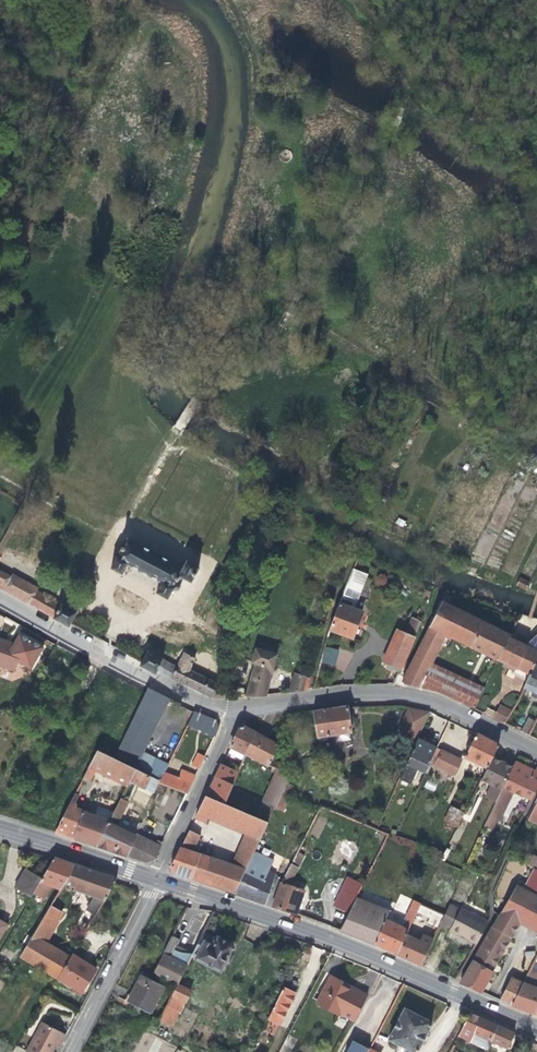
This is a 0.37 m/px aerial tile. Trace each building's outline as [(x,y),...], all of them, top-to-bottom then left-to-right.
[(168,599),(173,589),(177,591),(178,590),(181,586),(180,584),(184,578),(192,582),(199,568),(187,561),(183,569),(127,538),(111,568),(122,575),(127,565),(145,574),(162,583),(157,593),(168,599)] [(339,603),(354,609),(367,573),(353,568),(339,603)] [(4,590),(11,577),(2,572),(0,577),(0,588),(4,590)] [(13,574),(11,577),(4,590),(28,604),(36,591),(37,588),(13,574)] [(36,591),(28,604),(53,618),(61,605),(53,601),(54,599),(44,594),(44,595),(36,591)] [(404,684),(419,687),(432,663),(444,638),(446,634),(452,637),(498,660),(510,635),(442,601),(402,681),(404,684)] [(62,603),(61,605),(53,618),(68,627),(77,612),(62,603)] [(362,612),(354,609),(339,603),(329,630),(353,638),(358,624),(362,612)] [(407,633),(415,637),(421,621),(414,618),(407,633)] [(400,670),(415,637),(407,633),(398,629),(383,663),(400,670)] [(536,659),(536,650),(531,647),(516,640),(517,637),(524,640),(525,637),(512,630),(510,635),(498,660),(506,663),(504,666),(513,671),(512,673),(516,675),(517,672),(524,675),(522,679),(527,681),(534,664),(535,665),(536,659)] [(15,671),(18,662),(31,669),(43,647),(19,634),(13,643),(10,642),(10,644),(7,643),(5,642),(6,641),(0,639),(0,666),(15,671)] [(321,663),(335,666),(339,649),(325,646),(321,663)] [(255,663),(246,695),(266,695),(271,678),(277,654),(256,648),(252,663),(255,663)] [(162,660),(163,658),(148,650),(140,666),(155,674),(157,671),(162,660)] [(177,667),(171,678),(182,683),(212,697),(213,695),(212,695),(217,686),(218,684),(190,670),(195,659),(183,652),(177,667)] [(157,671),(171,678),(177,667),(162,660),(157,671)] [(486,689),(485,688),(432,663),(419,687),(441,693),(447,695),(452,697),(463,703),(470,692),(481,697),(486,689)] [(534,664),(527,681),(524,687),(525,687),(534,691),(531,696),(534,697),(536,699),(536,666),(535,665),(534,664)] [(295,674),(290,692),(306,690),(311,671),(310,670),(299,668),(297,675),(295,674)] [(213,695),(221,695),(217,686),(212,695),(213,695)] [(157,722),(169,698),(148,688),(136,711),(157,722)] [(474,709),(481,697),(470,692),(463,703),(474,709)] [(493,718),(504,724),(513,710),(500,704),(493,718)] [(335,734),(349,732),(351,732),(347,706),(331,708),(313,711),(317,737),(335,734)] [(418,738),(429,712),(408,707),(397,733),(416,742),(418,738)] [(136,711),(130,725),(151,735),(157,722),(136,711)] [(216,720),(194,711),(187,725),(215,736),(219,727),(216,720)] [(528,717),(521,730),(529,734),(536,721),(528,717)] [(150,737),(151,735),(130,725),(113,758),(136,770),(151,777),(159,781),(163,772),(168,763),(153,756),(143,751),(150,737)] [(227,752),(243,760),(245,754),(245,753),(255,732),(243,726),(240,727),(230,747),(227,752)] [(272,760),(280,746),(279,745),(267,739),(255,732),(245,753),(245,754),(268,766),(269,765),(272,760)] [(350,738),(349,732),(335,734),(336,740),(350,738)] [(492,757),(499,744),(487,739),(476,734),(465,757),(487,768),(492,757)] [(416,742),(399,779),(410,784),(414,776),(417,778),(420,770),(425,772),(429,764),(437,748),(437,747),(427,742),(418,738),(416,742)] [(461,759),(437,748),(429,764),(454,775),(461,759)] [(130,781),(136,770),(113,758),(97,750),(82,779),(89,782),(96,770),(127,786),(128,786),(130,781)] [(192,765),(199,769),(205,756),(198,753),(192,765)] [(503,786),(513,767),(504,763),(492,757),(487,768),(481,780),(492,785),(502,790),(503,786)] [(284,765),(272,760),(269,765),(278,769),(278,768),(282,770),(284,765)] [(503,786),(513,791),(523,796),(531,800),(536,787),(536,766),(535,771),(528,768),(515,762),(513,767),(503,786)] [(224,803),(238,773),(221,765),(215,776),(206,796),(224,803)] [(281,795),(287,782),(291,774),(290,772),(282,770),(278,768),(278,769),(263,800),(276,806),(281,795)] [(145,788),(151,777),(136,770),(130,781),(145,788)] [(163,772),(159,781),(159,782),(187,793),(191,785),(195,776),(181,770),(178,778),(163,772)] [(159,782),(159,781),(151,777),(145,788),(154,793),(159,782)] [(288,798),(293,786),(287,782),(281,795),(288,798)] [(485,797),(496,802),(502,790),(492,785),(485,797)] [(513,791),(503,786),(502,790),(496,802),(489,816),(499,821),(513,791)] [(55,832),(74,839),(84,810),(75,807),(77,804),(75,803),(79,796),(75,793),(55,832)] [(276,806),(275,807),(283,811),(288,798),(281,795),(276,806)] [(192,852),(180,848),(170,868),(172,872),(203,882),(234,893),(249,862),(268,822),(255,816),(224,803),(206,796),(195,818),(206,823),(208,817),(245,833),(231,865),(192,852)] [(114,812),(109,821),(116,825),(128,802),(121,798),(114,812)] [(275,807),(276,806),(263,800),(255,816),(268,822),(275,807)] [(535,802),(526,819),(536,824),(536,803),(535,802)] [(95,814),(84,810),(74,839),(85,843),(96,846),(109,821),(114,812),(98,806),(95,814)] [(445,821),(457,827),(464,813),(452,807),(445,821)] [(489,817),(486,825),(497,831),(501,823),(489,817)] [(116,825),(109,821),(96,846),(117,853),(128,856),(137,835),(116,825)] [(189,830),(180,848),(192,852),(200,836),(189,830)] [(160,847),(137,835),(128,856),(147,863),(154,860),(160,847)] [(298,850),(292,862),(299,865),(305,854),(298,850)] [(533,855),(528,865),(535,868),(536,869),(536,857),(533,855)] [(42,878),(40,881),(53,886),(61,889),(64,883),(74,864),(64,861),(54,857),(42,878)] [(276,875),(249,862),(234,893),(250,898),(263,903),(266,900),(276,875)] [(286,873),(293,877),(299,865),(292,862),(286,873)] [(96,897),(106,900),(115,882),(117,879),(94,871),(74,864),(64,883),(76,888),(75,889),(96,897)] [(524,890),(536,897),(536,869),(535,868),(524,890)] [(40,881),(42,878),(26,869),(15,888),(32,897),(34,893),(40,881)] [(281,883),(289,884),(293,877),(286,873),(281,883)] [(349,877),(347,881),(361,888),(363,884),(349,877)] [(53,886),(40,881),(34,893),(45,900),(53,886)] [(335,905),(349,912),(356,898),(361,888),(347,881),(335,905)] [(304,889),(289,884),(281,883),(273,906),(286,911),(296,914),(304,889)] [(501,912),(519,921),(536,930),(536,897),(524,890),(514,885),(501,912)] [(401,894),(393,908),(404,914),(412,899),(401,894)] [(96,916),(106,900),(96,897),(87,911),(96,916)] [(340,930),(374,943),(386,920),(390,911),(356,898),(349,912),(340,930)] [(407,919),(413,921),(417,912),(421,903),(414,900),(405,918),(407,919)] [(438,928),(441,923),(445,914),(421,903),(417,912),(430,918),(427,923),(438,928)] [(441,923),(451,928),(460,910),(449,905),(445,914),(441,923)] [(46,943),(63,913),(50,906),(21,956),(58,978),(70,957),(46,943)] [(461,908),(460,910),(451,928),(450,930),(457,933),(468,912),(461,908)] [(488,922),(468,912),(457,933),(466,938),(477,944),(488,922)] [(492,972),(519,921),(501,912),(474,963),(492,972)] [(413,921),(407,919),(403,928),(408,931),(413,921)] [(406,935),(408,931),(403,928),(386,920),(374,943),(387,949),(397,954),(406,935)] [(216,937),(204,931),(193,953),(192,956),(221,971),(226,961),(230,962),(233,956),(229,954),(232,949),(233,949),(234,947),(232,942),(231,942),(230,943),(223,939),(217,936),(216,937)] [(422,965),(433,940),(424,936),(421,942),(406,935),(397,954),(409,959),(422,965)] [(178,985),(187,966),(171,958),(175,950),(177,945),(180,940),(172,936),(153,973),(176,985),(178,985)] [(180,952),(175,950),(171,958),(187,966),(192,956),(193,953),(192,952),(180,952)] [(96,970),(72,954),(70,957),(58,978),(82,993),(89,981),(96,970)] [(492,972),(474,963),(460,982),(481,992),(487,981),(492,972)] [(536,988),(536,973),(529,970),(523,983),(536,988)] [(164,986),(141,975),(134,988),(128,1002),(135,1005),(133,1009),(139,1011),(141,1008),(150,1013),(164,986)] [(341,985),(343,981),(331,975),(316,1004),(339,1016),(340,1013),(354,1021),(367,995),(352,987),(351,990),(347,987),(341,985)] [(512,978),(500,1000),(511,1005),(523,983),(512,978)] [(536,1007),(536,988),(523,983),(511,1005),(524,1010),(535,1014),(536,1007)] [(176,985),(158,1020),(171,1026),(184,1002),(185,1002),(191,991),(178,985),(176,985)] [(295,993),(284,987),(268,1019),(279,1025),(287,1008),(295,993)] [(432,1022),(419,1016),(405,1008),(389,1039),(414,1051),(417,1051),(432,1022)] [(491,1040),(497,1025),(486,1020),(470,1013),(459,1035),(471,1041),(470,1042),(485,1049),(490,1048),(493,1041),(491,1040)] [(42,1022),(27,1051),(28,1051),(53,1051),(56,1045),(59,1047),(66,1035),(42,1022)] [(514,1033),(497,1025),(491,1040),(493,1041),(508,1048),(514,1033)] [(369,1049),(361,1044),(353,1040),(347,1051),(367,1051),(369,1049)]
